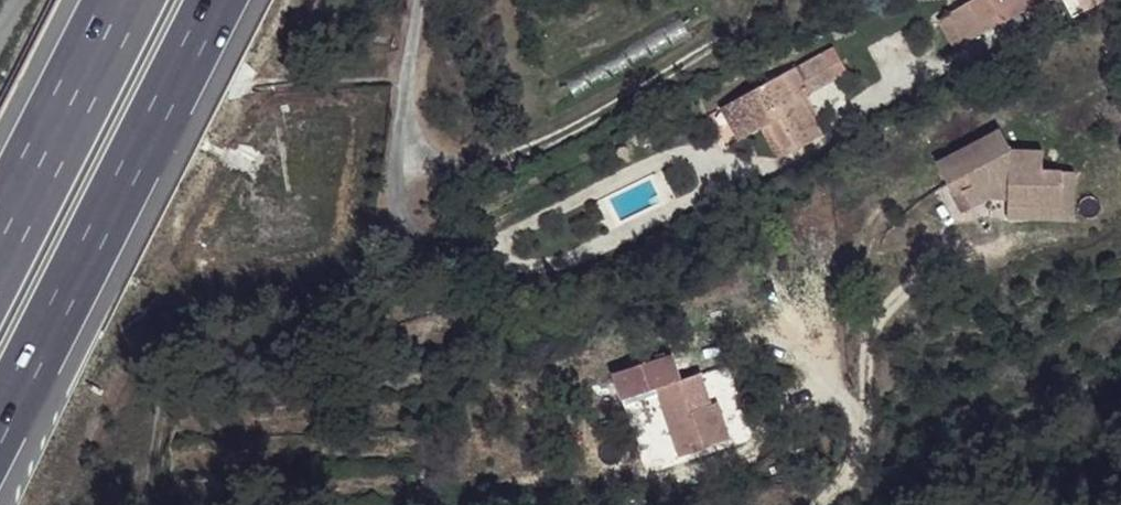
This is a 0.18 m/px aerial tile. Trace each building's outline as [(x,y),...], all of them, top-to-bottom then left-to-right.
[(1012,0),(978,0),(971,3),(988,32),(1020,14),(1012,0)] [(1020,14),(1043,2),(1041,0),(1012,0),(1020,14)] [(988,32),(971,3),(951,15),(966,47),(988,32)] [(1057,6),(1049,10),(1059,26),(1066,21),(1057,6)] [(966,47),(951,15),(940,20),(958,51),(966,47)] [(835,49),(824,54),(837,80),(848,76),(835,49)] [(837,80),(824,54),(795,67),(807,95),(837,80)] [(807,95),(795,67),(757,85),(771,118),(764,121),(779,155),(817,138),(801,99),(807,95)] [(771,118),(757,85),(748,89),(764,121),(771,118)] [(1005,129),(940,164),(951,185),(974,174),(979,187),(968,192),(977,207),(992,200),(1014,201),(1014,206),(1038,208),(1068,211),(1069,189),(1069,172),(1050,170),(1037,169),(1036,150),(1016,149),(1005,129)] [(1049,152),(1036,150),(1037,169),(1050,170),(1049,152)] [(1080,173),(1069,172),(1069,189),(1081,184),(1080,173)] [(974,174),(951,185),(959,198),(968,192),(979,187),(974,174)] [(1081,184),(1069,189),(1068,211),(1038,208),(1019,219),(1077,224),(1081,184)] [(1038,208),(1014,206),(1013,219),(1019,219),(1038,208)] [(692,381),(634,394),(640,423),(676,415),(692,485),(741,475),(731,434),(719,437),(711,408),(700,409),(692,381)]
